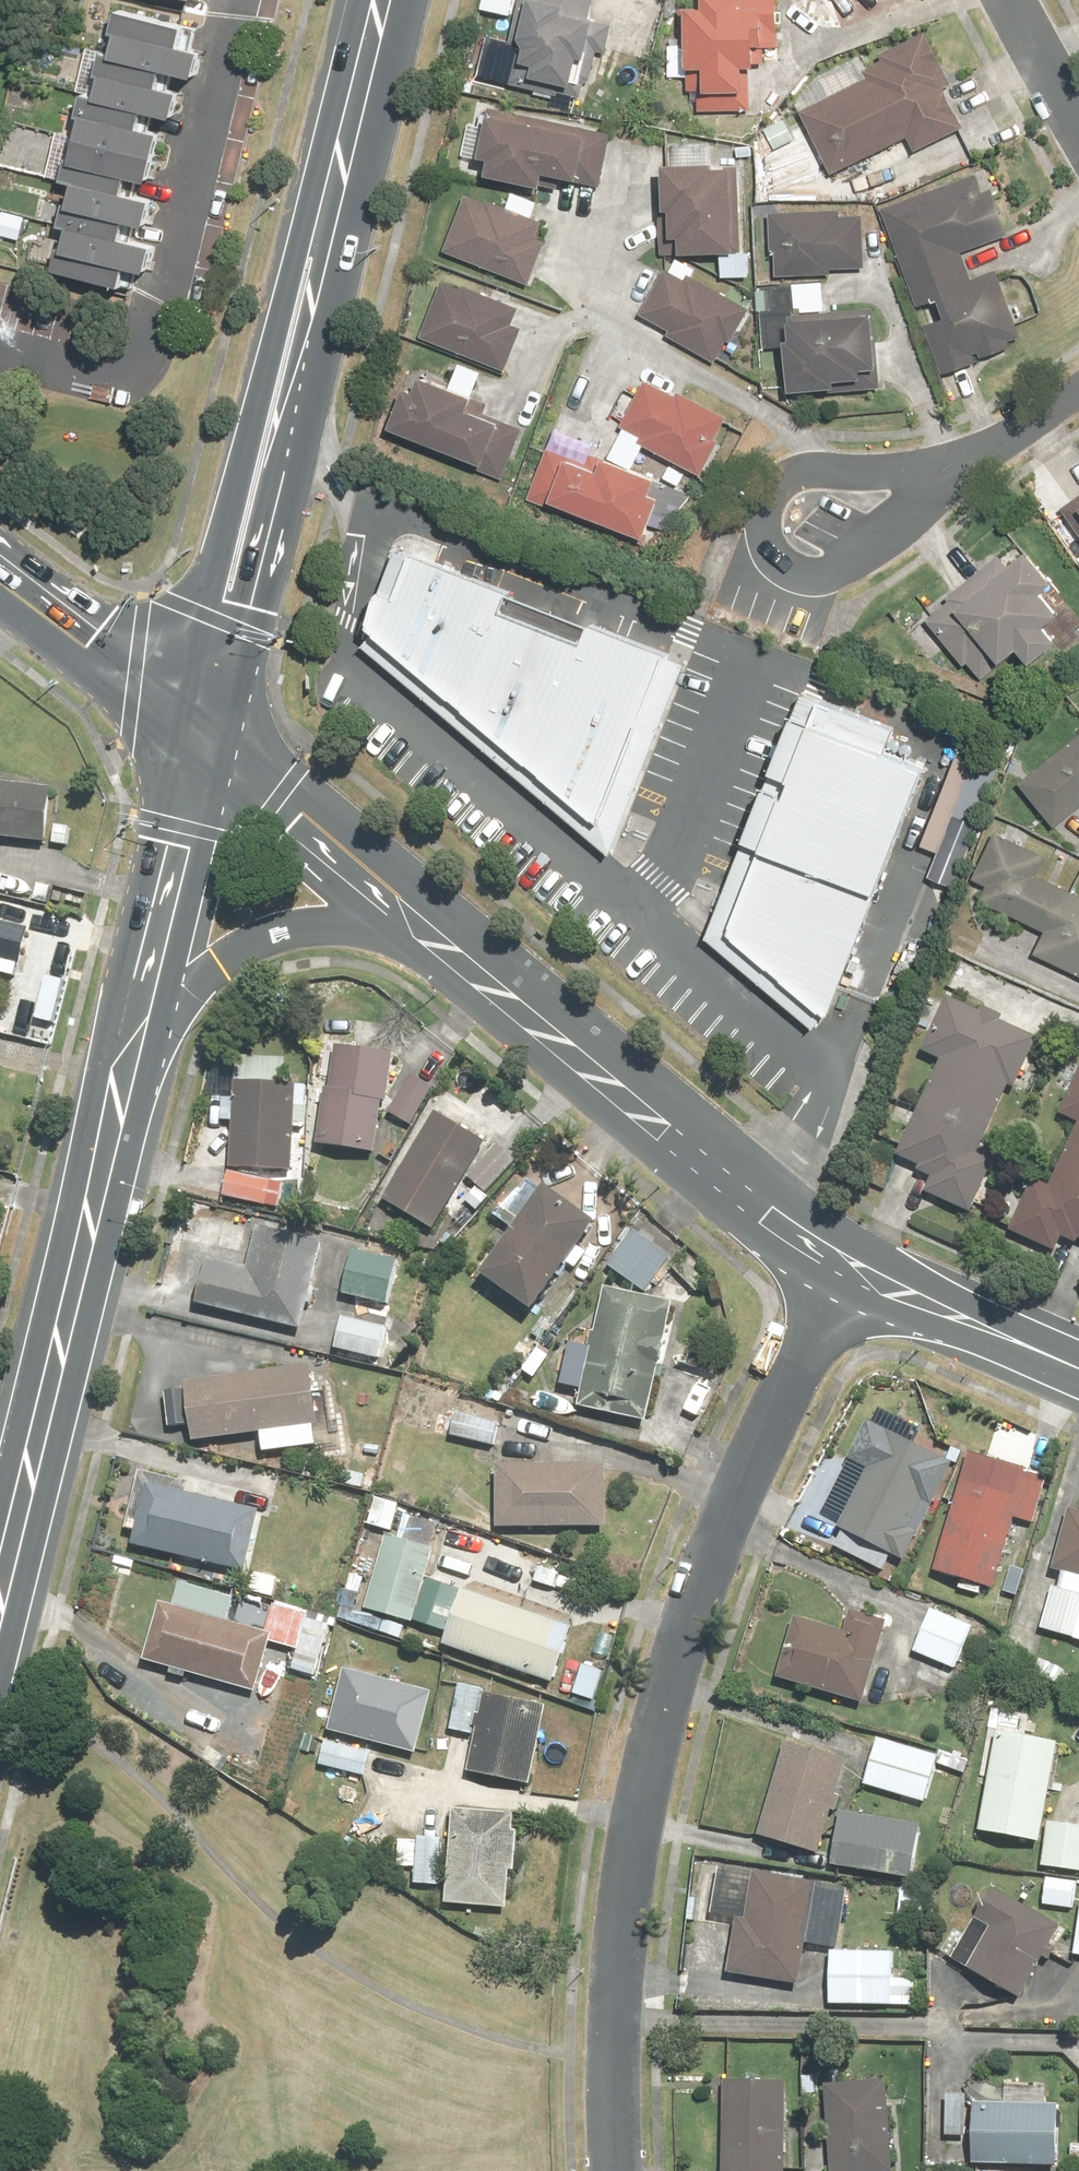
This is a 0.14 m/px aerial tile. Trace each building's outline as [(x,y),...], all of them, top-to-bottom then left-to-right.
[(104,0),(101,0),(45,277),(147,297),(204,20),(104,0)] [(518,82),(553,88),(555,76),(584,81),(588,53),(597,54),(603,15),(595,14),(597,0),(523,0),(515,47),(523,48),(518,82)] [(702,7),(687,7),(687,51),(671,51),(672,73),(690,72),(690,85),(700,85),(700,112),(761,112),(761,66),(768,66),(768,32),(775,32),(774,14),(787,14),(787,0),(702,0),(702,7)] [(958,81),(934,29),(884,52),(887,59),(868,68),(872,78),(806,109),(836,172),(913,136),(919,149),(969,126),(950,85),(958,81)] [(266,87),(245,83),(229,157),(250,162),(266,87)] [(496,112),(487,160),(499,163),(497,175),(552,185),(554,173),(608,184),(617,135),(496,112)] [(790,119),(766,131),(776,151),(800,138),(790,119)] [(725,276),(756,277),(757,250),(747,250),(750,165),(758,165),(759,144),(739,143),(739,164),(718,164),(719,141),(681,139),(680,160),(668,160),(666,253),(726,255),(725,276)] [(985,176),(885,206),(916,310),(947,301),(951,316),(931,323),(945,372),(1014,351),(1010,341),(1026,336),(1007,274),(977,283),(965,245),(1014,231),(1002,190),(991,194),(985,176)] [(471,194),(449,250),(534,284),(552,240),(542,236),(549,220),(493,198),(492,202),(471,194)] [(778,248),(779,275),(837,272),(837,269),(871,267),(869,213),(846,214),(846,209),(773,212),(775,248),(778,248)] [(737,341),(755,308),(694,275),(692,278),(671,267),(645,312),(675,330),(672,336),(721,362),(733,338),(737,341)] [(524,303),(453,273),(427,333),(512,368),(531,324),(517,318),(524,303)] [(888,362),(883,308),(830,313),(827,283),(761,289),(767,351),(801,348),(804,388),(844,384),(843,374),(873,371),(873,364),(888,362)] [(423,389),(412,385),(397,422),(490,458),(505,421),(479,411),(485,398),(428,376),(423,389)] [(572,512),(575,504),(654,533),(668,495),(660,492),(667,475),(637,464),(651,443),(706,472),(724,440),(720,438),(731,417),(685,392),(682,397),(649,379),(624,424),(630,427),(612,455),(597,449),(593,461),(551,445),(532,497),(572,512)] [(1070,506),(1078,520),(1078,500),(1070,506)] [(369,626),(608,851),(689,653),(388,534),(369,626)] [(1014,569),(1003,555),(929,615),(970,666),(975,662),(988,679),(1028,647),(1038,660),(1064,639),(1053,626),(1070,612),(1050,587),(1062,577),(1039,549),(1014,569)] [(906,743),(774,692),(687,906),(807,1000),(906,743)] [(1023,775),(1059,825),(1078,810),(1078,733),(1023,775)] [(53,843),(59,788),(2,782),(4,756),(0,756),(0,837),(53,843)] [(1016,848),(991,900),(1052,928),(1039,954),(1078,973),(1078,894),(1073,891),(1078,879),(1078,858),(1053,846),(1050,853),(1020,839),(1016,848)] [(3,959),(28,965),(37,926),(0,918),(0,973),(3,959)] [(984,1011),(946,996),(924,1048),(944,1057),(900,1162),(936,1178),(930,1194),(973,1212),(995,1159),(986,1155),(1012,1091),(1019,1093),(1042,1037),(1005,1022),(1010,1012),(987,1003),(984,1011)] [(397,1100),(400,1055),(341,1052),(339,1090),(330,1090),(327,1145),(384,1149),(387,1099),(397,1100)] [(441,1089),(420,1075),(395,1113),(417,1127),(441,1089)] [(301,1083),(241,1081),(239,1167),(298,1169),(301,1083)] [(1067,1116),(1078,1122),(1078,1089),(1067,1116)] [(488,1142),(437,1113),(389,1198),(439,1227),(488,1142)] [(1053,1189),(1036,1181),(1016,1228),(1064,1249),(1068,1240),(1078,1245),(1078,1132),(1053,1189)] [(287,1184),(231,1172),(226,1194),(282,1206),(287,1184)] [(607,1220),(559,1185),(552,1194),(526,1175),(498,1212),(524,1231),(492,1274),(540,1309),(607,1220)] [(641,1226),(611,1261),(649,1293),(679,1259),(641,1226)] [(258,1261),(216,1251),(204,1302),(311,1328),(331,1244),(266,1228),(258,1261)] [(394,1305),(401,1261),(358,1254),(351,1299),(394,1305)] [(612,1290),(604,1327),(580,1322),(567,1379),(592,1384),(586,1412),(650,1426),(676,1304),(612,1290)] [(409,1330),(342,1315),(335,1348),(402,1363),(409,1330)] [(524,1374),(560,1332),(547,1321),(533,1338),(526,1331),(512,1347),(519,1353),(511,1362),(524,1374)] [(320,1371),(196,1382),(201,1438),(325,1427),(320,1371)] [(189,1389),(169,1389),(167,1425),(188,1425),(189,1389)] [(501,1420),(465,1414),(462,1437),(498,1442),(501,1420)] [(960,1462),(875,1417),(854,1458),(878,1470),(838,1545),(886,1570),(895,1552),(909,1560),(960,1462)] [(1050,1470),(973,1449),(940,1572),(996,1587),(1015,1517),(1036,1522),(1050,1470)] [(505,1463),(504,1528),(614,1529),(615,1464),(505,1463)] [(264,1513),(152,1486),(138,1541),(251,1568),(264,1513)] [(397,1534),(407,1503),(382,1495),(372,1526),(397,1534)] [(1059,1573),(1067,1575),(1064,1587),(1078,1591),(1078,1505),(1059,1573)] [(394,1612),(452,1632),(466,1591),(433,1579),(442,1553),(418,1544),(394,1612)] [(466,1591),(452,1634),(448,1646),(560,1682),(578,1627),(466,1591)] [(279,1635),(165,1603),(150,1659),(263,1691),(279,1635)] [(977,1628),(934,1610),(917,1651),(960,1669),(977,1628)] [(870,1703),(892,1621),(855,1611),(850,1629),(799,1615),(782,1679),(870,1703)] [(335,1625),(308,1619),(297,1670),(324,1676),(335,1625)] [(441,1694),(350,1668),(334,1729),(424,1754),(441,1694)] [(488,1689),(461,1684),(453,1730),(479,1735),(488,1689)] [(557,1706),(491,1691),(472,1774),(538,1789),(557,1706)] [(1004,1727),(986,1829),(1044,1840),(1063,1738),(1004,1727)] [(929,1802),(942,1753),(881,1737),(868,1785),(929,1802)] [(377,1751),(329,1741),(323,1766),(371,1776),(377,1751)] [(851,1758),(788,1742),(765,1836),(828,1852),(851,1758)] [(843,1808),(835,1866),(916,1878),(925,1820),(843,1808)] [(522,1812),(460,1809),(455,1913),(517,1916),(522,1812)] [(1050,1820),(1046,1866),(1078,1868),(1078,1822),(1050,1820)] [(401,1841),(400,1866),(418,1866),(418,1885),(445,1886),(446,1838),(422,1837),(422,1842),(401,1841)] [(846,1943),(853,1891),(821,1887),(822,1877),(754,1868),(753,1877),(748,1917),(741,1916),(733,1974),(740,1975),(804,1983),(810,1938),(846,1943)] [(1048,1877),(1047,1908),(1078,1909),(1078,1894),(1078,1878),(1048,1877)] [(1067,1927),(998,1888),(979,1924),(986,1927),(967,1962),(1029,1996),(1067,1927)] [(898,1977),(900,1949),(834,1943),(829,2002),(925,2010),(928,1979),(898,1977)] [(729,2077),(725,2170),(795,2170),(799,2080),(729,2077)] [(836,2170),(894,2170),(890,2083),(832,2085),(836,2170)] [(976,2099),(975,2163),(983,2163),(983,2170),(1013,2170),(1014,2165),(1061,2166),(1063,2101),(1003,2100),(1003,2086),(977,2085),(976,2099)]
